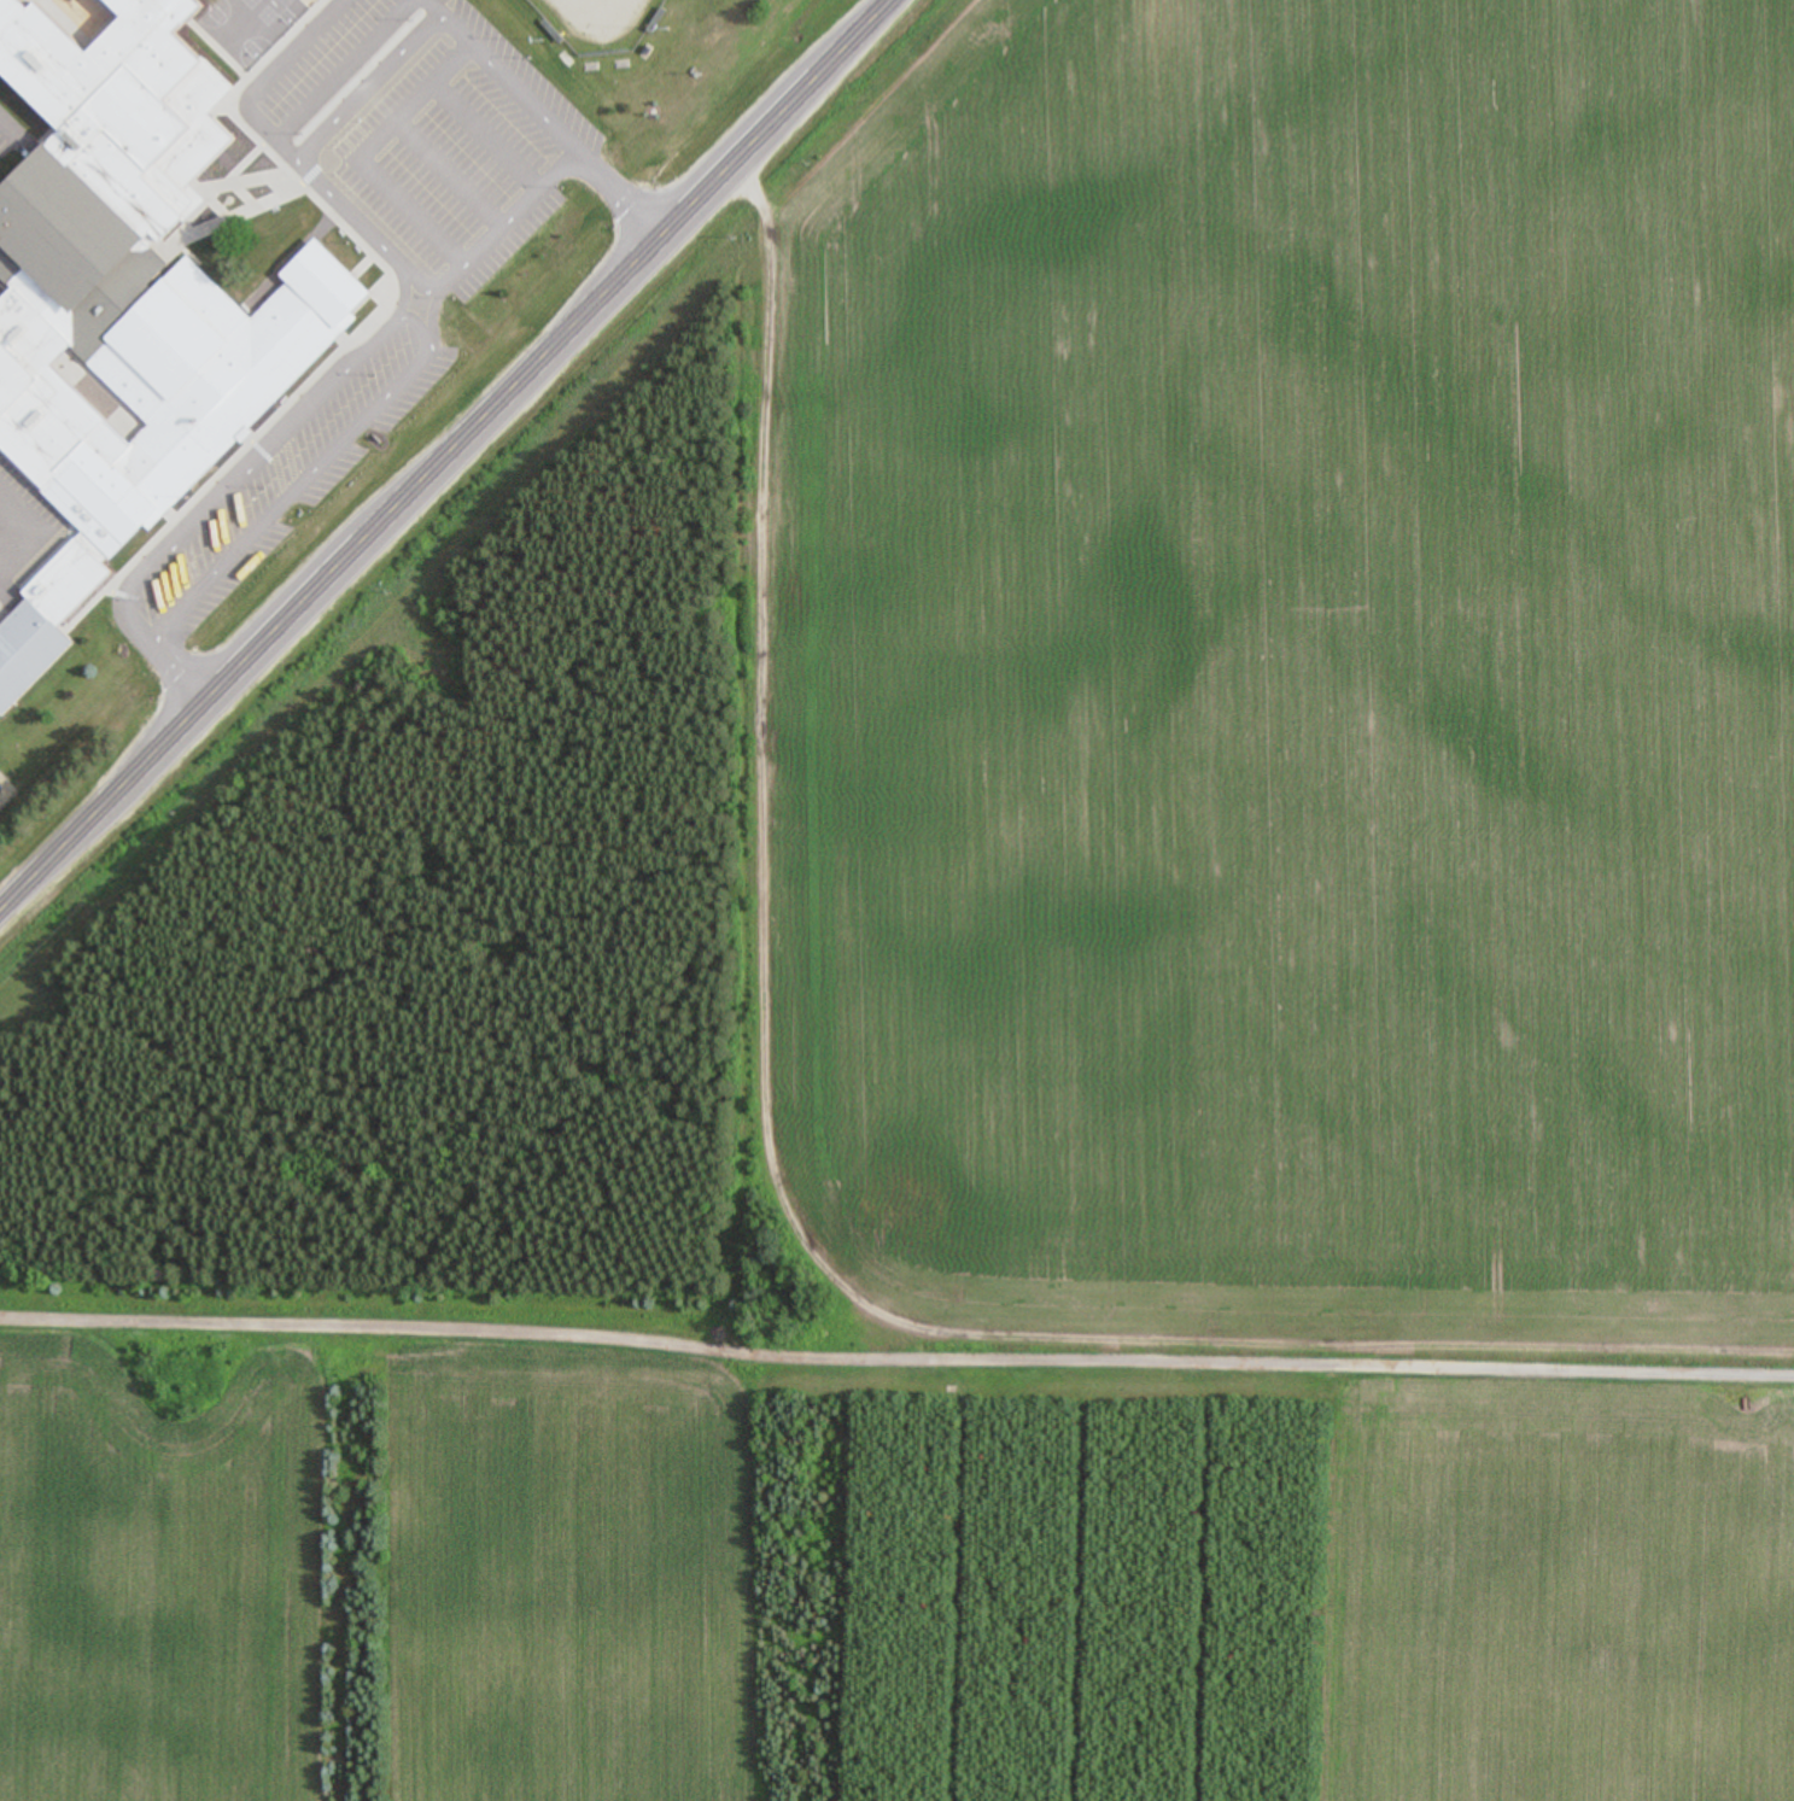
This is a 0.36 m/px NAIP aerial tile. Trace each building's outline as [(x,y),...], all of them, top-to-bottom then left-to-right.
[(141,528),(144,531),(352,317),(349,314),(370,294),(314,238),(277,273),(286,281),(249,317),(185,252),(174,264),(153,246),(144,250),(132,248),(152,228),(162,238),(179,220),(182,223),(204,199),(188,183),(236,138),(209,111),(235,83),(177,27),(203,1),(201,0),(113,0),(124,11),(89,45),(45,0),(34,0),(31,2),(29,0),(0,0),(0,64),(60,125),(0,184),(0,281),(7,288),(0,296),(0,446),(42,489),(39,491),(77,532),(18,591),(23,597),(54,627),(107,573),(103,569),(141,528)] [(0,621),(0,710),(68,641),(54,627),(23,597),(0,621)]
